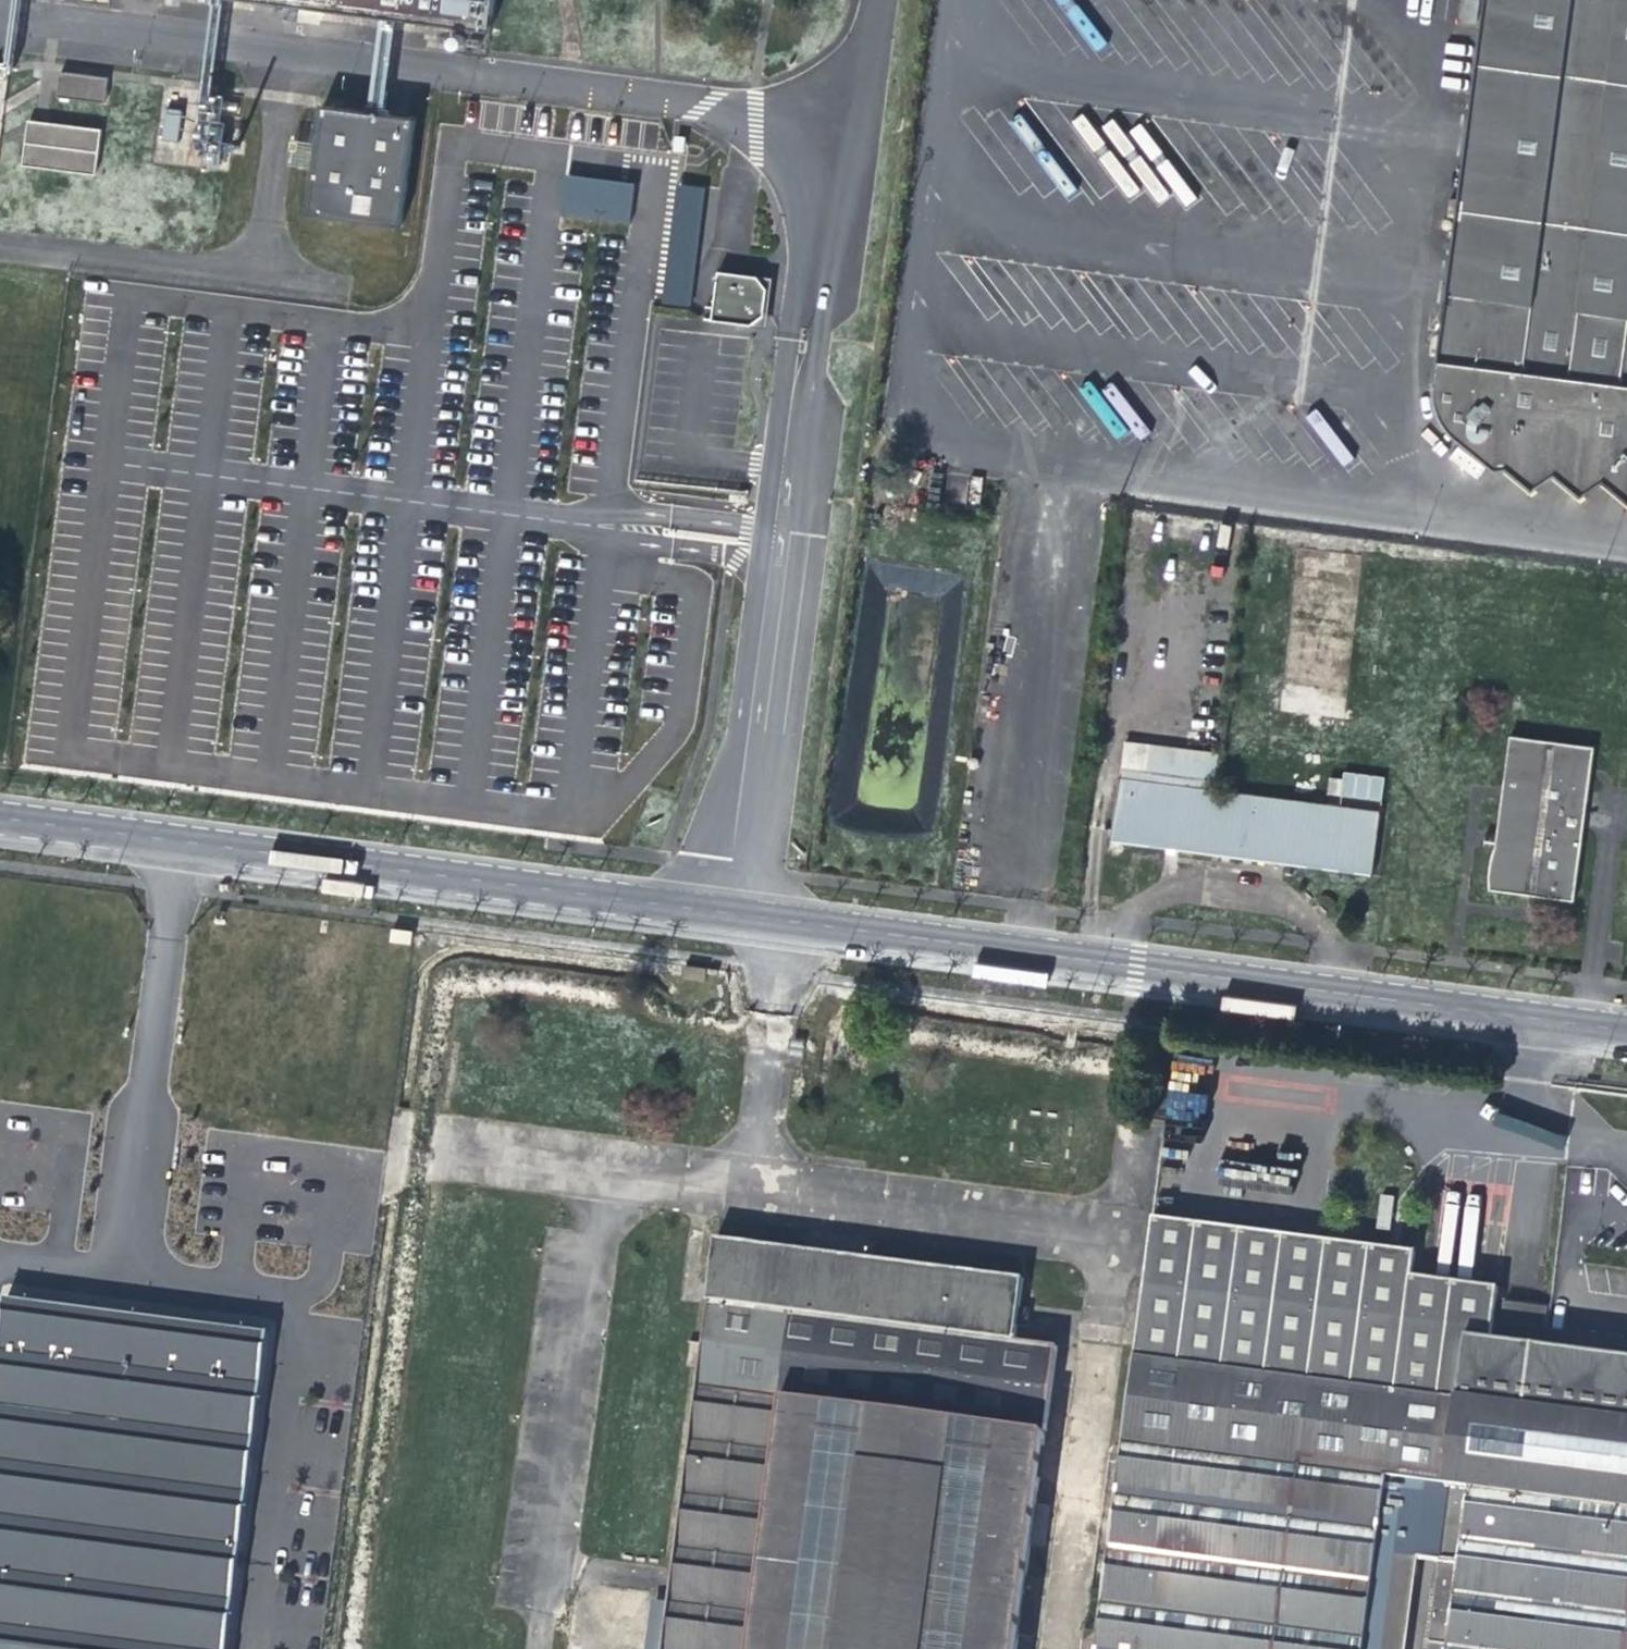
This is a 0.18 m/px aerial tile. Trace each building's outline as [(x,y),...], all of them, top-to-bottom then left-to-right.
[(490,34),(494,0),(224,0),(490,34)] [(1471,42),(1469,57),(1467,72),(1465,89),(1430,368),(1425,403),(1453,451),(1490,485),(1501,483),(1527,505),(1554,495),(1574,512),(1597,502),(1618,520),(1626,515),(1626,0),(1477,0),(1471,42)] [(1468,33),(1470,13),(1454,11),(1452,31),(1468,33)] [(100,78),(52,73),(49,98),(97,104),(100,78)] [(408,119),(315,106),(302,216),(395,229),(408,119)] [(160,139),(176,142),(181,114),(164,111),(160,139)] [(93,129),(21,121),(15,167),(88,175),(93,129)] [(629,224),(634,184),(564,174),(558,215),(629,224)] [(690,307),(705,187),(674,183),(659,303),(690,307)] [(757,294),(748,282),(710,276),(703,325),(742,331),(754,322),(757,294)] [(1119,781),(1209,792),(1214,750),(1125,739),(1119,781)] [(1501,794),(1494,847),(1492,860),(1491,862),(1490,865),(1490,867),(1489,870),(1488,873),(1488,875),(1487,878),(1487,881),(1487,884),(1486,887),(1486,889),(1486,892),(1486,895),(1487,897),(1487,900),(1487,901),(1572,911),(1590,758),(1506,749),(1501,794)] [(1330,773),(1327,801),(1381,805),(1383,777),(1330,773)] [(1169,849),(1206,854),(1214,793),(1209,792),(1119,781),(1112,827),(1110,842),(1169,849)] [(1400,816),(1214,793),(1206,854),(1276,863),(1391,877),(1400,816)] [(1482,859),(1492,860),(1494,847),(1483,845),(1483,852),(1482,859)] [(1545,1349),(1491,1341),(1499,1288),(1408,1274),(1411,1250),(1151,1219),(1143,1285),(1101,1634),(1088,1632),(1086,1648),(1364,1648),(1385,1483),(1470,1492),(1449,1646),(1434,1644),(1433,1648),(1626,1648),(1626,1360),(1545,1349)] [(1060,1348),(1015,1340),(1023,1279),(845,1256),(717,1239),(705,1304),(709,1305),(692,1425),(673,1573),(668,1607),(663,1648),(1019,1648),(1060,1348)] [(3,1300),(0,1326),(0,1648),(227,1648),(268,1334),(3,1300)] [(1434,1644),(1449,1646),(1470,1492),(1385,1483),(1364,1648),(1412,1648),(1426,1541),(1445,1544),(1434,1644)]
